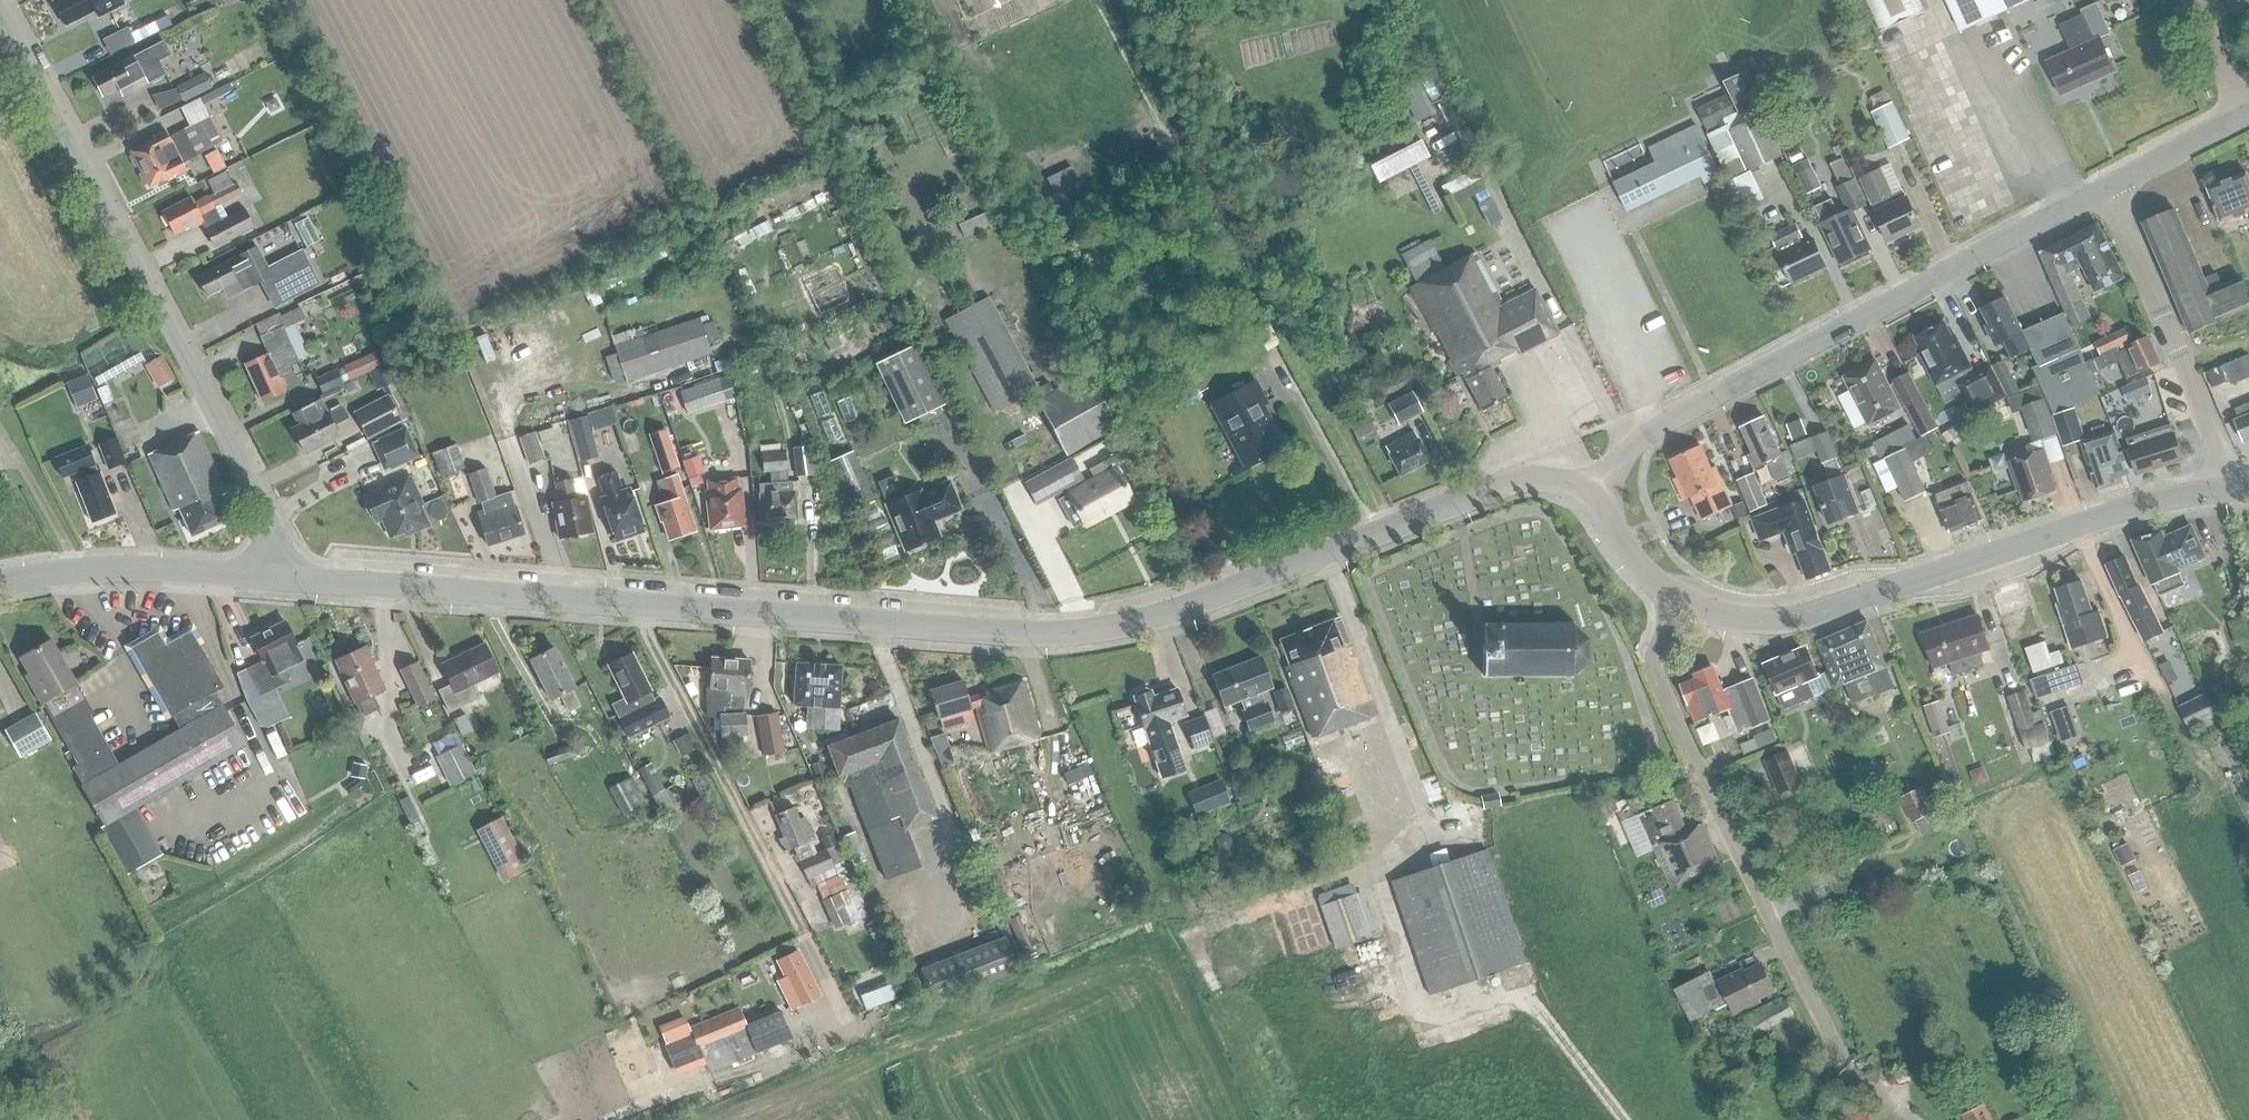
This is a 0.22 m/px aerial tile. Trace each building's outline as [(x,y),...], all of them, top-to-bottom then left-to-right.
[(52,2),(65,26),(95,10),(98,18),(124,4),(122,0),(56,0),(52,2)] [(1880,31),(1925,11),(1920,0),(1866,0),(1880,31)] [(1960,29),(2025,0),(1947,0),(1960,29)] [(2235,17),(2248,10),(2248,0),(2228,0),(2235,17)] [(2081,10),(2083,15),(2061,25),(2072,51),(2046,62),(2059,93),(2083,82),(2084,84),(2115,71),(2100,38),(2110,34),(2098,3),(2081,10)] [(127,28),(103,40),(110,53),(133,41),(127,28)] [(90,78),(100,96),(116,88),(120,96),(163,73),(156,60),(168,54),(161,41),(132,56),(131,56),(120,62),(90,78)] [(1730,93),(1697,109),(1707,130),(1724,122),(1764,103),(1748,71),(1724,83),(1730,93)] [(176,87),(184,102),(212,88),(205,73),(176,87)] [(181,108),(189,126),(168,136),(164,128),(151,135),(154,139),(129,151),(147,187),(170,175),(172,178),(185,171),(180,161),(210,146),(198,123),(209,118),(200,99),(181,108)] [(1871,113),(1889,149),(1910,139),(1893,103),(1871,113)] [(1763,116),(1730,132),(1750,173),(1783,157),(1763,116)] [(1615,184),(1629,211),(1703,175),(1706,181),(1720,174),(1697,127),(1651,149),(1658,163),(1615,184)] [(1405,147),(1370,166),(1379,183),(1414,165),(1405,147)] [(211,175),(224,168),(214,148),(201,154),(211,175)] [(1822,187),(1808,159),(1794,166),(1807,194),(1822,187)] [(1860,178),(1890,241),(1921,227),(1903,189),(1893,194),(1882,172),(1886,170),(1885,166),(1860,178)] [(215,197),(212,198),(216,205),(239,194),(234,182),(230,184),(225,173),(208,181),(215,197)] [(2222,224),(2248,213),(2248,176),(2248,173),(2208,189),(2222,224)] [(1480,180),(1450,195),(1455,205),(1485,190),(1480,180)] [(1831,199),(1814,207),(1840,264),(1871,250),(1853,212),(1866,206),(1854,180),(1836,188),(1848,214),(1840,218),(1831,199)] [(173,234),(189,225),(191,228),(201,223),(214,248),(251,228),(243,212),(221,223),(214,210),(214,211),(205,195),(197,199),(191,203),(188,198),(161,212),(173,234)] [(1495,207),(1482,214),(1488,227),(1502,220),(1495,207)] [(2191,333),(2248,309),(2248,295),(2241,277),(2222,286),(2216,274),(2205,279),(2175,210),(2143,224),(2191,333)] [(989,211),(958,225),(963,237),(994,224),(989,211)] [(2041,252),(2073,326),(2091,318),(2072,273),(2084,268),(2094,291),(2125,278),(2099,223),(2041,252)] [(1786,268),(1793,283),(1809,275),(1814,276),(1820,275),(1822,274),(1824,271),(1825,269),(1812,241),(1805,244),(1796,225),(1771,237),(1776,248),(1765,253),(1774,274),(1786,268)] [(1429,239),(1400,255),(1415,283),(1444,268),(1429,239)] [(677,240),(662,248),(666,255),(681,248),(677,240)] [(226,297),(269,275),(255,247),(195,278),(197,281),(195,285),(198,290),(202,291),(204,295),(220,287),(226,297)] [(662,248),(650,254),(654,263),(666,256),(666,255),(662,248)] [(1410,286),(1436,336),(1461,323),(1476,352),(1481,349),(1490,367),(1501,361),(1499,357),(1516,348),(1519,354),(1560,333),(1535,287),(1504,303),(1503,304),(1476,251),(1444,268),(1415,283),(1410,286)] [(639,261),(624,268),(628,277),(643,270),(639,261)] [(624,268),(599,279),(603,287),(604,289),(628,277),(624,268)] [(310,270),(267,292),(275,308),(318,286),(310,270)] [(593,284),(585,289),(594,307),(602,303),(596,291),(593,284)] [(1032,390),(1066,453),(1117,426),(1087,371),(1053,389),(1049,381),(1038,387),(989,296),(947,319),(996,410),(1032,390)] [(1985,308),(1982,309),(1990,326),(1987,327),(1996,346),(2005,342),(2013,358),(2030,349),(2030,348),(2022,332),(2005,298),(1992,304),(1991,302),(1984,306),(1985,308)] [(277,376),(288,371),(286,366),(309,356),(295,324),(305,320),(299,307),(278,317),(277,316),(256,326),(268,352),(244,363),(261,400),(283,389),(277,376)] [(2099,392),(2064,314),(2023,332),(2022,332),(2030,348),(2030,349),(2039,367),(2038,367),(2034,369),(2041,385),(2049,402),(2053,412),(2099,392)] [(618,346),(621,354),(605,359),(612,379),(624,375),(627,383),(714,353),(702,318),(618,346)] [(713,322),(707,324),(713,343),(718,338),(713,322)] [(1944,322),(1914,337),(1923,353),(1920,355),(1936,386),(1971,368),(1955,336),(1952,338),(1944,322)] [(1461,323),(1436,336),(1452,366),(1457,377),(1462,374),(1481,411),(1506,398),(1490,367),(1481,349),(1476,352),(1461,323)] [(2128,328),(2095,343),(2101,357),(2102,356),(2118,348),(2117,347),(2118,347),(2118,348),(2119,350),(2135,342),(2128,328)] [(94,385),(140,363),(126,334),(79,356),(94,385)] [(2129,348),(2120,352),(2119,350),(2118,348),(2102,356),(2107,368),(2120,361),(2128,379),(2160,363),(2148,337),(2128,347),(2129,348)] [(875,364),(905,424),(946,404),(916,344),(875,364)] [(344,366),(350,380),(381,367),(375,353),(344,366)] [(140,364),(153,387),(172,377),(159,354),(140,364)] [(2232,386),(2248,379),(2248,358),(2224,368),(2232,386)] [(1877,361),(1844,377),(1851,391),(1867,422),(1869,426),(1902,409),(1897,401),(1890,386),(1877,361)] [(1972,414),(2007,397),(1991,365),(1956,383),(1972,414)] [(315,378),(323,395),(344,385),(337,368),(315,378)] [(680,388),(687,412),(734,398),(726,374),(680,388)] [(67,383),(77,408),(97,400),(87,375),(67,383)] [(1911,375),(1895,383),(1902,398),(1907,406),(1922,436),(1938,428),(1918,390),(1911,375)] [(1212,403),(1245,467),(1284,447),(1262,405),(1267,402),(1256,380),(1212,403)] [(2020,392),(2014,380),(2002,386),(2008,396),(2020,392)] [(107,385),(96,390),(103,405),(113,400),(107,385)] [(2016,411),(2022,409),(2033,442),(2056,434),(2040,386),(2011,397),(2016,411)] [(1402,418),(1405,422),(1422,413),(1411,392),(1387,405),(1396,421),(1402,418)] [(2117,393),(2104,397),(2110,424),(2123,421),(2117,393)] [(353,413),(367,440),(402,423),(401,421),(388,396),(388,395),(353,413)] [(290,428),(304,454),(338,436),(332,425),(345,418),(339,407),(327,413),(319,398),(289,414),(295,425),(290,428)] [(2236,409),(2240,419),(2236,420),(2245,442),(2248,441),(2248,404),(2236,409)] [(2053,415),(2063,447),(2085,440),(2075,408),(2053,415)] [(1349,424),(1357,441),(1375,431),(1366,415),(1349,424)] [(599,457),(588,416),(569,421),(580,463),(599,457)] [(1779,455),(1762,418),(1741,428),(1751,453),(1747,455),(1753,468),(1766,462),(1774,480),(1787,474),(1779,458),(1779,455)] [(1800,420),(1786,425),(1792,440),(1806,435),(1800,420)] [(565,423),(537,432),(541,443),(569,434),(565,423)] [(2182,460),(2171,425),(2128,440),(2131,448),(2129,449),(2137,475),(2182,460)] [(371,444),(385,473),(419,457),(405,427),(371,444)] [(1877,457),(1917,440),(1911,428),(1872,445),(1872,446),(1876,455),(1877,457)] [(1397,440),(1384,446),(1399,476),(1429,460),(1414,430),(1410,432),(1397,440)] [(1815,486),(1829,522),(1858,512),(1844,475),(1842,475),(1836,458),(1837,457),(1827,430),(1813,435),(1823,463),(1824,462),(1831,480),(1815,486)] [(1121,431),(1107,438),(1115,452),(1128,444),(1121,431)] [(2115,479),(2129,474),(2114,431),(2082,443),(2097,486),(2116,480),(2115,479)] [(179,509),(191,536),(230,519),(220,497),(226,494),(198,433),(148,455),(173,512),(179,509)] [(532,433),(519,438),(529,463),(542,458),(532,433)] [(1887,457),(1907,500),(1926,491),(1912,460),(1929,452),(1923,439),(1904,447),(1905,449),(1887,457)] [(679,468),(670,443),(655,448),(663,473),(679,468)] [(85,478),(76,482),(92,523),(115,514),(99,473),(98,473),(95,465),(87,444),(54,457),(62,479),(83,471),(85,478)] [(464,469),(456,445),(433,453),(441,477),(464,469)] [(792,448),(796,477),(816,474),(811,445),(792,448)] [(1677,478),(1673,480),(1683,500),(1691,497),(1701,520),(1733,506),(1715,466),(1711,468),(1700,446),(1669,460),(1677,478)] [(1872,446),(1861,451),(1865,460),(1876,455),(1872,446)] [(832,460),(828,461),(849,512),(874,502),(853,448),(831,457),(832,460)] [(760,483),(763,518),(796,516),(794,490),(792,491),(791,480),(788,480),(785,450),(763,452),(764,470),(770,469),(771,482),(760,483)] [(2019,490),(2020,489),(2024,501),(2057,490),(2048,466),(2049,463),(2044,450),(2010,462),(2019,490)] [(688,486),(705,482),(698,455),(682,459),(688,486)] [(1082,478),(1071,458),(1024,483),(1035,504),(1082,478)] [(1132,498),(1116,468),(1111,471),(1105,460),(1090,469),(1095,479),(1059,498),(1073,525),(1083,520),(1085,523),(1132,498)] [(475,503),(479,502),(482,509),(475,512),(486,548),(521,537),(509,500),(496,505),(484,469),(467,475),(475,503)] [(640,531),(648,528),(646,524),(644,525),(630,489),(623,491),(616,471),(598,477),(606,497),(602,499),(616,536),(612,538),(614,542),(631,535),(633,531),(639,528),(640,531)] [(677,474),(656,481),(663,502),(656,504),(661,519),(663,518),(670,539),(680,536),(680,534),(695,529),(677,474)] [(1737,480),(1749,512),(1765,507),(1753,474),(1737,480)] [(885,500),(881,502),(892,529),(896,528),(906,550),(928,541),(927,538),(937,534),(934,528),(952,520),(944,501),(958,496),(951,479),(923,491),(922,488),(904,496),(895,475),(891,478),(878,483),(885,500)] [(365,501),(366,510),(372,518),(374,517),(376,521),(381,519),(389,537),(411,527),(413,532),(426,526),(417,506),(420,505),(408,477),(378,490),(379,494),(365,501)] [(557,500),(553,501),(560,537),(588,532),(581,496),(573,497),(569,478),(553,481),(557,500)] [(727,526),(743,524),(739,490),(737,490),(736,479),(707,482),(708,494),(706,494),(710,528),(715,527),(718,529),(725,529),(727,526)] [(1935,495),(1951,533),(1965,527),(1971,528),(1972,528),(1975,526),(1976,526),(1977,522),(1982,520),(1967,482),(1935,495)] [(1803,499),(1764,514),(1772,536),(1785,531),(1789,529),(1793,538),(1788,540),(1794,554),(1797,553),(1806,574),(1810,573),(1812,577),(1830,570),(1815,530),(1803,499)] [(1160,519),(1148,525),(1153,534),(1165,528),(1160,519)] [(2132,541),(2151,584),(2157,598),(2185,586),(2178,569),(2204,557),(2191,526),(2164,538),(2162,532),(2147,536),(2132,541)] [(2103,554),(2121,594),(2124,595),(2129,608),(2139,630),(2146,642),(2162,634),(2156,621),(2146,599),(2143,599),(2140,592),(2139,584),(2121,545),(2103,554)] [(1776,573),(1770,578),(1778,589),(1784,585),(1776,573)] [(2057,605),(2069,640),(2072,649),(2108,638),(2104,628),(2098,612),(2092,613),(2080,581),(2056,590),(2061,603),(2057,605)] [(2248,641),(2248,613),(2234,618),(2243,643),(2248,641)] [(1949,663),(1953,675),(1983,665),(1979,652),(1989,648),(1977,615),(1947,625),(1948,628),(1922,636),(1934,668),(1949,663)] [(1285,666),(1305,719),(1312,736),(1357,719),(1375,712),(1338,617),(1279,640),(1281,643),(1279,644),(1282,652),(1284,652),(1289,665),(1285,666)] [(299,656),(294,643),(295,643),(284,619),(250,636),(262,659),(247,666),(259,692),(289,677),(282,664),(299,656)] [(1886,665),(1867,621),(1818,641),(1837,686),(1845,683),(1853,702),(1876,692),(1868,673),(1886,665)] [(1572,676),(1587,661),(1587,639),(1572,625),(1482,625),(1482,642),(1483,659),(1483,676),(1572,676)] [(92,719),(71,684),(75,682),(51,639),(19,658),(32,682),(29,684),(41,703),(42,703),(76,762),(71,764),(83,784),(82,784),(105,825),(132,810),(245,745),(222,704),(220,705),(213,693),(224,687),(190,627),(164,642),(156,630),(129,647),(171,717),(173,716),(180,728),(117,764),(92,719)] [(2063,664),(2059,651),(2049,654),(2045,642),(2025,649),(2033,674),(2063,664)] [(497,671),(483,643),(440,663),(450,683),(439,688),(449,709),(479,695),(473,683),(497,671)] [(551,696),(559,692),(569,709),(579,704),(570,687),(574,685),(553,646),(531,659),(551,696)] [(353,703),(360,716),(376,708),(369,695),(383,688),(363,647),(332,662),(352,703),(353,703)] [(1806,647),(1765,665),(1777,694),(1783,710),(1799,703),(1814,698),(1807,681),(1818,677),(1806,647)] [(653,700),(649,692),(631,653),(607,665),(624,698),(611,704),(628,738),(669,717),(659,697),(653,700)] [(1240,699),(1244,711),(1241,712),(1249,732),(1275,722),(1267,702),(1263,703),(1259,692),(1271,687),(1259,656),(1212,675),(1224,706),(1240,699)] [(706,688),(707,717),(720,717),(722,754),(743,753),(742,735),(746,735),(745,715),(742,715),(742,700),(746,701),(749,660),(711,658),(709,688),(706,688)] [(418,705),(434,697),(416,661),(400,669),(418,705)] [(807,704),(806,719),(806,729),(823,729),(824,719),(825,705),(839,705),(840,664),(795,661),(794,704),(807,704)] [(2042,677),(2048,695),(2083,683),(2077,666),(2042,677)] [(1696,721),(1700,719),(1725,710),(1734,733),(1766,721),(1750,679),(1722,689),(1715,671),(1711,669),(1699,673),(1695,679),(1681,684),(1696,721)] [(962,680),(929,691),(938,718),(940,718),(943,729),(972,721),(968,709),(974,707),(989,753),(1040,736),(1022,680),(968,698),(962,680)] [(1135,697),(1135,700),(1162,779),(1185,771),(1167,720),(1184,714),(1175,687),(1152,695),(1151,692),(1149,690),(1147,689),(1144,688),(1140,689),(1137,690),(1135,693),(1135,695),(1135,697)] [(1272,692),(1280,711),(1293,706),(1285,687),(1272,692)] [(2024,692),(2009,698),(2019,728),(2035,723),(2032,713),(2024,692)] [(2219,721),(2204,692),(2178,706),(2193,734),(2219,721)] [(260,723),(282,713),(273,694),(251,704),(260,723)] [(1931,719),(1938,738),(1952,734),(1941,703),(1928,708),(1931,719)] [(2069,706),(2050,712),(2058,733),(2076,727),(2069,706)] [(2040,711),(2032,713),(2035,723),(2036,726),(2045,723),(2040,711)] [(4,731),(20,759),(51,740),(35,712),(4,731)] [(756,716),(763,755),(781,751),(775,713),(756,716)] [(465,714),(453,720),(461,737),(473,732),(465,714)] [(1213,742),(1204,715),(1183,723),(1193,750),(1213,742)] [(362,717),(352,722),(357,732),(364,729),(362,725),(365,723),(362,717)] [(1849,717),(1834,723),(1840,737),(1855,731),(1849,717)] [(897,718),(826,745),(838,776),(840,776),(843,786),(849,783),(866,827),(887,879),(921,865),(905,828),(934,818),(897,718)] [(945,733),(932,736),(940,767),(953,764),(945,733)] [(686,734),(672,741),(681,757),(695,750),(686,734)] [(543,752),(548,766),(587,752),(582,738),(543,752)] [(460,744),(437,756),(450,782),(474,770),(460,744)] [(1803,785),(1787,750),(1764,761),(1779,796),(1803,785)] [(2082,755),(2072,760),(2078,773),(2089,767),(2082,755)] [(821,761),(811,766),(817,780),(828,776),(821,761)] [(352,763),(350,777),(364,780),(366,765),(352,763)] [(664,789),(651,764),(638,770),(651,796),(664,789)] [(631,776),(608,789),(622,815),(645,803),(631,776)] [(1221,779),(1187,792),(1197,817),(1231,803),(1221,779)] [(1935,811),(1922,786),(1899,798),(1912,823),(1935,811)] [(1247,788),(1235,793),(1240,806),(1252,801),(1247,788)] [(664,789),(651,796),(662,817),(675,810),(664,789)] [(1499,794),(1482,797),(1484,808),(1501,805),(1499,794)] [(1639,814),(1670,887),(1720,865),(1702,821),(1686,828),(1674,800),(1639,814)] [(810,886),(817,884),(828,912),(841,906),(848,924),(865,916),(835,843),(826,847),(826,846),(823,847),(812,852),(807,841),(813,838),(804,816),(799,818),(793,806),(774,814),(783,836),(778,838),(784,851),(793,847),(810,886)] [(1887,806),(1876,811),(1882,824),(1893,819),(1887,806)] [(122,855),(149,840),(132,810),(105,825),(122,855)] [(476,831),(503,882),(529,868),(502,817),(476,831)] [(866,860),(855,832),(842,838),(854,865),(866,860)] [(833,834),(820,839),(823,847),(826,846),(826,847),(835,843),(836,843),(833,834)] [(1390,879),(1431,995),(1525,961),(1485,846),(1390,879)] [(1002,870),(988,875),(1000,906),(1014,900),(1002,870)] [(1320,906),(1337,951),(1370,938),(1354,893),(1320,906)] [(878,924),(868,929),(873,940),(883,936),(878,924)] [(1025,930),(1014,935),(1024,957),(1034,953),(1025,930)] [(926,967),(940,1000),(1022,967),(1008,934),(926,967)] [(820,993),(798,949),(776,959),(784,976),(776,980),(790,1008),(820,993)] [(1702,987),(1697,976),(1675,987),(1692,1021),(1712,1011),(1712,1010),(1728,1002),(1734,1014),(1760,1002),(1756,994),(1773,986),(1762,963),(1735,977),(1732,972),(1702,987)] [(890,984),(860,996),(866,1010),(896,998),(890,984)] [(1795,1014),(1787,999),(1775,1006),(1773,1003),(1748,1017),(1760,1040),(1775,1032),(1772,1026),(1795,1014)] [(738,1008),(689,1028),(692,1036),(697,1047),(703,1063),(705,1067),(707,1073),(790,1040),(779,1011),(745,1025),(738,1008)] [(686,1021),(661,1031),(667,1046),(692,1036),(689,1028),(686,1021)] [(697,1047),(671,1057),(678,1073),(703,1063),(697,1047)] [(631,1080),(650,1075),(642,1048),(623,1054),(631,1080)] [(1982,1102),(1961,1113),(1965,1119),(1991,1119),(1982,1102)]
